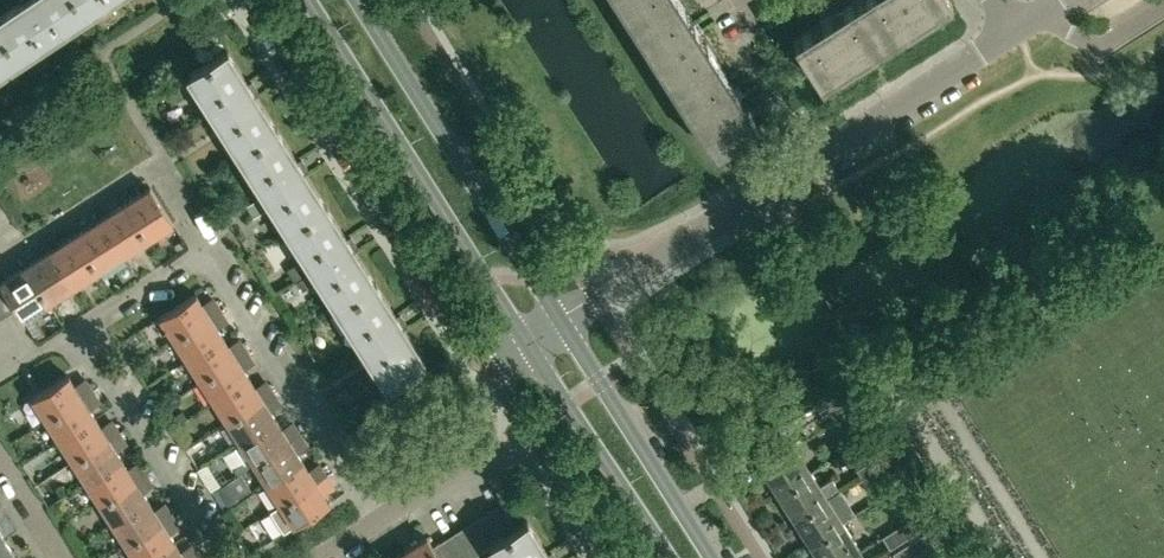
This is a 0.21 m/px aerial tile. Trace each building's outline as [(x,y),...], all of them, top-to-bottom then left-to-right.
[(22,1),(0,16),(0,30),(18,58),(86,13),(77,0),(21,0),(22,1)] [(86,13),(105,0),(77,0),(86,13)] [(631,22),(666,0),(617,0),(631,22)] [(680,0),(666,0),(631,22),(672,87),(717,59),(680,0)] [(821,84),(886,42),(860,0),(854,0),(792,39),(821,84)] [(886,42),(952,1),(951,0),(860,0),(886,42)] [(18,58),(0,30),(0,70),(18,58)] [(259,92),(252,80),(248,83),(227,49),(189,73),(239,151),(277,127),(256,94),(259,92)] [(759,123),(717,59),(672,87),(714,152),(759,123)] [(309,169),(302,158),(298,160),(277,127),(239,151),(288,229),(326,205),(305,172),(309,169)] [(173,222),(150,187),(125,203),(147,238),(173,222)] [(125,203),(100,219),(122,254),(147,238),(125,203)] [(359,248),(351,235),(347,238),(326,205),(288,229),(338,307),(376,283),(355,250),(359,248)] [(100,219),(75,235),(98,269),(122,254),(100,219)] [(75,235),(51,250),(73,285),(98,269),(75,235)] [(51,250),(26,266),(48,301),(73,285),(51,250)] [(135,272),(127,261),(117,267),(116,270),(122,280),(135,272)] [(17,308),(23,317),(48,301),(26,266),(1,282),(17,308)] [(309,276),(299,282),(304,291),(315,284),(309,276)] [(0,283),(0,305),(6,315),(17,308),(1,282),(0,283)] [(405,328),(409,326),(401,313),(397,316),(376,283),(338,307),(388,385),(426,361),(405,328)] [(196,294),(160,316),(174,338),(221,308),(217,300),(205,308),(196,294)] [(174,338),(188,359),(223,336),(214,323),(226,315),(221,308),(174,338)] [(188,359),(201,379),(248,349),(243,342),(231,349),(223,336),(188,359)] [(201,379),(214,400),(249,377),(241,364),(253,356),(248,349),(201,379)] [(68,375),(33,397),(47,419),(94,389),(89,381),(77,389),(68,375)] [(214,400),(227,420),(274,390),(270,383),(258,391),(249,377),(214,400)] [(852,388),(819,409),(826,421),(859,400),(852,388)] [(47,419),(60,440),(95,417),(87,404),(99,396),(94,389),(47,419)] [(227,420),(240,441),(275,418),(267,406),(279,398),(274,390),(227,420)] [(175,424),(186,416),(182,409),(170,417),(175,424)] [(60,440),(73,460),(120,430),(115,423),(104,430),(95,417),(60,440)] [(240,441),(253,461),(301,431),(297,425),(284,433),(275,418),(240,441)] [(73,460),(86,481),(122,459),(113,445),(125,438),(120,430),(73,460)] [(253,461),(267,482),(302,460),(294,447),(306,440),(301,431),(253,461)] [(793,443),(760,463),(768,475),(766,476),(773,488),(775,487),(778,491),(810,470),(793,443)] [(881,453),(869,461),(876,473),(888,465),(884,459),(881,453)] [(86,481),(99,502),(147,472),(142,464),(130,472),(122,459),(86,481)] [(267,482),(280,503),(327,473),(323,466),(311,474),(302,460),(267,482)] [(869,461),(856,469),(864,481),(876,473),(869,461)] [(779,493),(777,495),(784,506),(787,505),(794,517),(840,488),(840,487),(839,488),(832,477),(819,485),(810,470),(778,491),(779,493)] [(99,502),(113,522),(148,500),(140,487),(152,479),(147,472),(99,502)] [(327,473),(280,503),(270,509),(284,531),(329,502),(320,489),(332,481),(327,473)] [(211,491),(221,505),(225,502),(227,504),(239,496),(228,480),(211,491)] [(795,518),(792,519),(800,531),(802,529),(810,541),(842,521),(850,515),(855,512),(840,488),(794,517),(795,518)] [(113,522),(126,543),(173,513),(169,506),(157,514),(148,500),(113,522)] [(501,502),(489,510),(504,534),(516,526),(501,502)] [(489,510),(478,517),(493,541),(504,534),(489,510)] [(135,557),(148,557),(174,541),(166,529),(178,521),(173,513),(126,543),(135,557)] [(919,513),(882,536),(890,548),(926,525),(919,513)] [(483,550),(490,546),(488,544),(493,541),(478,517),(467,524),(483,550)] [(497,557),(557,557),(552,551),(548,553),(527,520),(516,526),(504,534),(493,541),(488,544),(490,546),(497,557)] [(810,547),(817,557),(819,557),(820,557),(849,557),(852,556),(851,554),(860,549),(842,521),(810,541),(813,546),(810,547)] [(467,524),(456,532),(472,557),(483,550),(467,524)] [(893,552),(896,557),(925,557),(928,556),(930,557),(938,557),(948,552),(940,537),(933,536),(929,530),(893,552)] [(445,539),(457,557),(471,557),(472,557),(456,532),(445,539)] [(427,537),(401,553),(405,557),(440,557),(433,546),(427,537)] [(433,546),(440,557),(457,557),(445,539),(433,546)] [(5,540),(0,543),(0,557),(17,557),(5,540)] [(200,555),(195,548),(183,555),(174,541),(148,557),(195,557),(200,555)]
